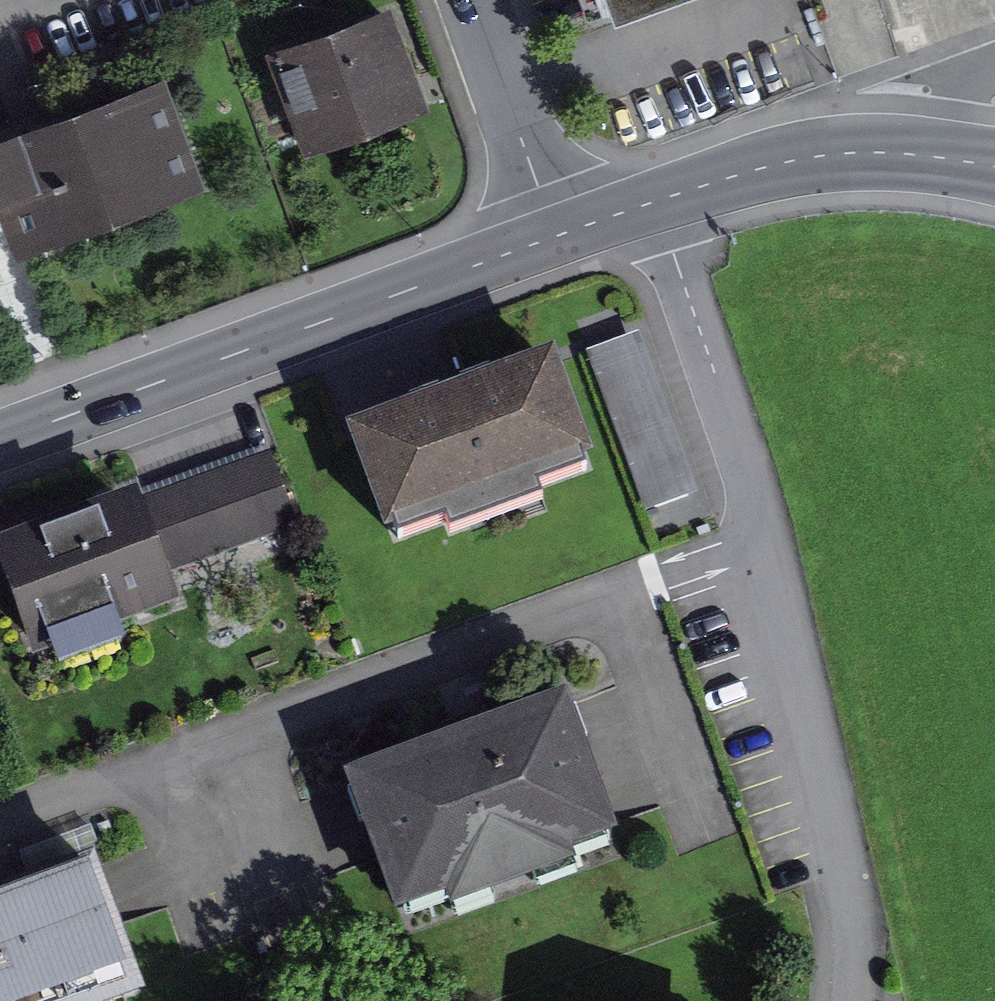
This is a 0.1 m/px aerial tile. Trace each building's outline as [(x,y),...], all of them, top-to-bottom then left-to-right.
[(619,17),(668,0),(613,0),(619,17)] [(392,8),(283,46),(317,146),(427,108),(392,8)] [(0,121),(0,289),(17,282),(6,254),(206,177),(161,59),(0,121)] [(553,340),(344,417),(384,524),(592,447),(553,340)] [(268,445),(163,483),(187,549),(291,511),(268,445)] [(202,591),(187,549),(163,483),(8,538),(47,646),(202,591)] [(574,692),(360,773),(409,903),(623,821),(574,692)] [(0,893),(0,1000),(105,1000),(147,986),(101,857),(0,893)]
